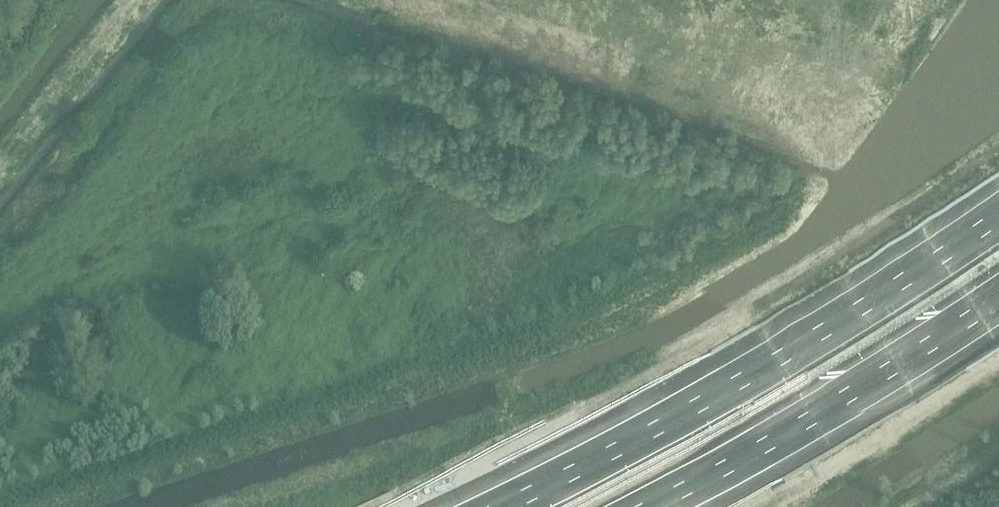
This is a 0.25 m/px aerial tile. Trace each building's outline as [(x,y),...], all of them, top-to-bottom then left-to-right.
[(758,37),(753,58),(767,61),(772,40),(758,37)]
